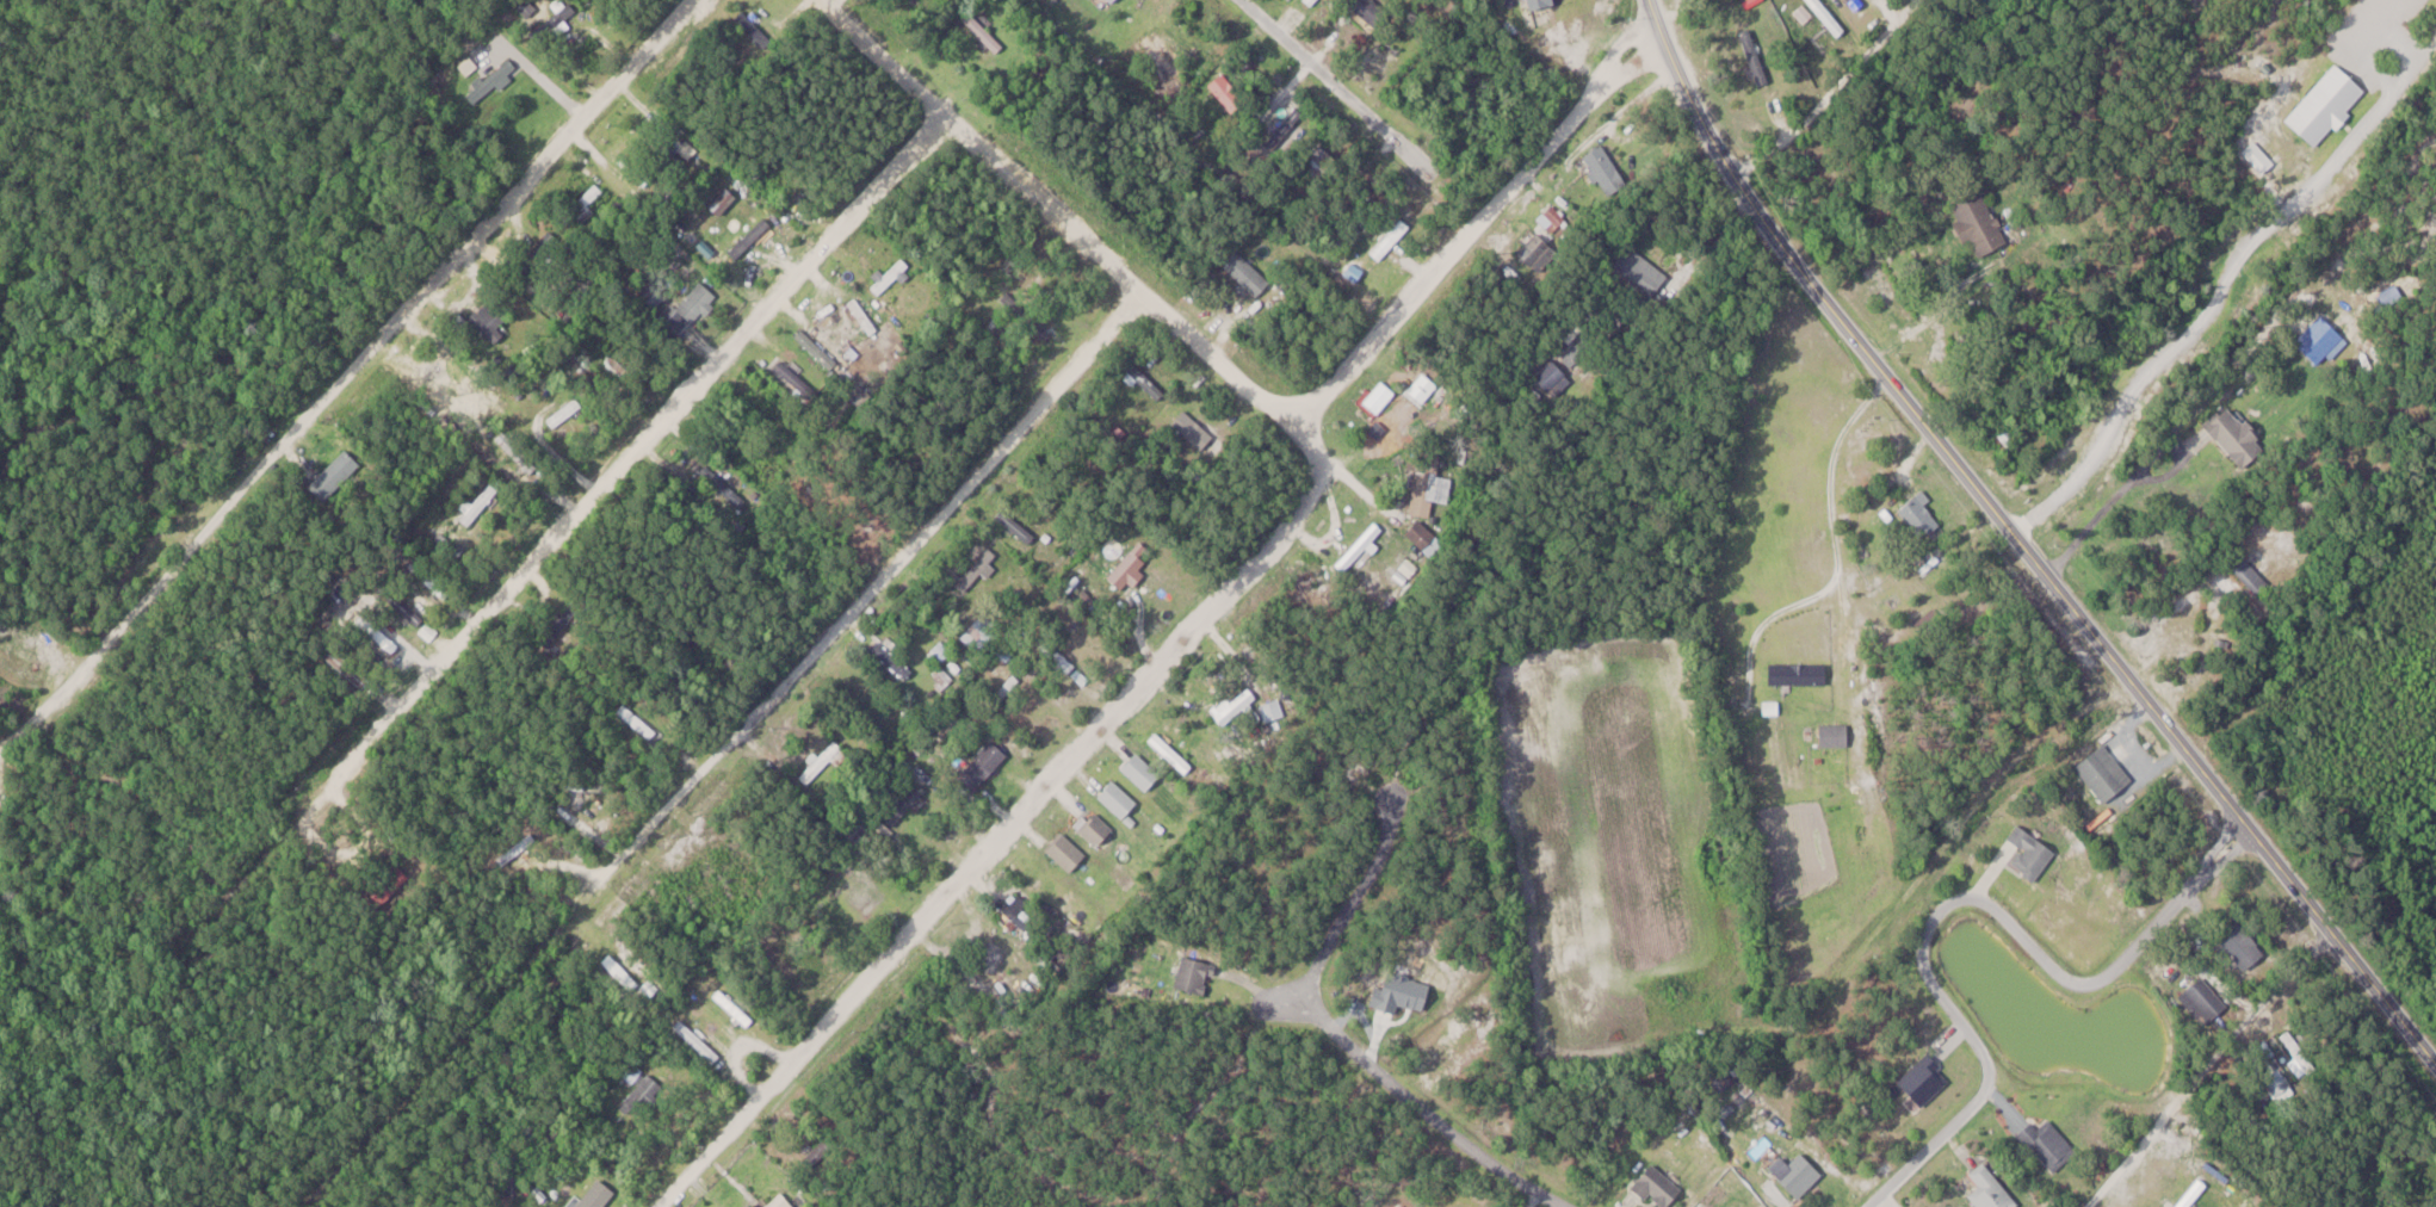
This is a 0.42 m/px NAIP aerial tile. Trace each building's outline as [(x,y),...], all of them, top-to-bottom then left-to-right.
[(1822,0),(1807,0),(1839,36),(1847,29),(1822,0)] [(1867,3),(1865,0),(1850,0),(1858,10),(1867,3)] [(558,26),(577,13),(570,3),(552,17),(558,26)] [(741,23),(767,48),(776,39),(751,13),(741,23)] [(964,20),(997,53),(1005,45),(971,13),(964,20)] [(1741,32),(1760,84),(1770,80),(1752,28),(1741,32)] [(1177,76),(1184,68),(1149,36),(1142,44),(1177,76)] [(519,68),(506,56),(469,97),(482,109),(519,68)] [(1248,101),(1225,72),(1210,84),(1234,113),(1248,101)] [(1265,141),(1275,152),(1310,118),(1299,107),(1265,141)] [(1318,179),(1339,160),(1323,142),(1302,161),(1318,179)] [(1630,181),(1605,144),(1585,157),(1610,195),(1630,181)] [(618,162),(644,187),(653,178),(628,153),(618,162)] [(571,207),(583,221),(594,211),(589,205),(604,192),(597,184),(571,207)] [(721,213),(738,196),(729,187),(712,205),(721,213)] [(1985,187),(1952,203),(1978,258),(2011,243),(1985,187)] [(730,250),(738,260),(773,225),(764,216),(730,250)] [(1412,226),(1404,218),(1371,251),(1380,260),(1412,226)] [(1520,252),(1541,273),(1562,252),(1541,231),(1520,252)] [(1654,297),(1672,276),(1635,246),(1618,266),(1654,297)] [(1222,262),(1257,297),(1273,282),(1238,247),(1222,262)] [(886,273),(883,270),(869,284),(880,295),(910,265),(902,257),(886,273)] [(665,319),(682,336),(720,298),(702,281),(665,319)] [(510,330),(498,319),(506,312),(491,297),(470,317),(496,343),(510,330)] [(879,328),(856,297),(848,303),(871,334),(879,328)] [(2350,339),(2324,314),(2297,341),(2322,367),(2350,339)] [(837,362),(805,330),(798,336),(830,369),(837,362)] [(1530,374),(1558,394),(1574,373),(1546,353),(1530,374)] [(811,386),(785,360),(778,368),(804,393),(811,386)] [(1133,371),(1157,399),(1163,394),(1139,365),(1133,371)] [(1396,393),(1382,379),(1361,400),(1375,414),(1396,393)] [(791,425),(772,391),(756,399),(776,434),(791,425)] [(584,407),(577,397),(548,418),(555,428),(584,407)] [(2272,444),(2229,403),(2207,426),(2249,467),(2272,444)] [(1173,423),(1203,450),(1216,437),(1185,410),(1173,423)] [(1450,502),(1454,476),(1439,474),(1442,453),(1421,450),(1412,514),(1431,517),(1434,499),(1450,502)] [(735,490),(710,464),(700,474),(725,500),(735,490)] [(459,518),(470,526),(502,487),(491,479),(459,518)] [(1905,503),(1923,549),(1949,539),(1932,493),(1905,503)] [(1036,536),(1008,512),(1003,519),(1030,542),(1036,536)] [(1408,532),(1432,556),(1445,542),(1421,519),(1408,532)] [(1386,531),(1375,521),(1338,565),(1349,574),(1386,531)] [(456,540),(438,534),(432,552),(450,558),(456,540)] [(1002,561),(992,549),(956,580),(966,592),(1002,561)] [(2253,556),(2237,570),(2258,594),(2274,580),(2253,556)] [(410,567),(443,598),(450,590),(417,558),(410,567)] [(391,599),(418,624),(424,618),(398,593),(391,599)] [(962,634),(974,651),(1002,632),(989,614),(962,634)] [(399,645),(369,619),(361,627),(392,654),(399,645)] [(372,680),(333,649),(326,658),(365,689),(372,680)] [(1828,663),(1771,664),(1771,683),(1828,683),(1828,663)] [(1228,727),(1258,697),(1248,687),(1219,717),(1228,727)] [(1283,717),(1281,702),(1264,704),(1265,719),(1283,717)] [(657,731),(626,705),(619,712),(651,739),(657,731)] [(1849,724),(1822,724),(1822,746),(1849,746),(1849,724)] [(819,792),(851,753),(834,739),(802,778),(819,792)] [(973,793),(1010,756),(994,740),(958,777),(973,793)] [(2114,812),(2131,799),(2124,791),(2136,782),(2107,744),(2078,766),(2114,812)] [(1163,775),(1138,752),(1123,768),(1147,791),(1163,775)] [(927,792),(916,780),(890,805),(901,816),(927,792)] [(1100,795),(1124,819),(1139,804),(1115,780),(1100,795)] [(1099,846),(1114,830),(1096,814),(1082,830),(1099,846)] [(2036,881),(2058,851),(2019,824),(2010,838),(2023,847),(2012,863),(2036,881)] [(866,841),(856,826),(846,833),(856,848),(866,841)] [(499,859),(507,868),(538,840),(531,831),(499,859)] [(1072,872),(1088,856),(1065,832),(1048,849),(1072,872)] [(2250,970),(2270,950),(2237,918),(2218,938),(2250,970)] [(995,986),(1023,958),(1008,943),(980,971),(995,986)] [(1216,964),(1186,954),(1176,986),(1206,995),(1216,964)] [(2181,994),(2204,1026),(2229,1008),(2207,976),(2181,994)] [(715,995),(747,1027),(753,1020),(722,989),(715,995)] [(713,1063),(720,1056),(683,1020),(676,1027),(713,1063)] [(1926,1106),(1955,1078),(1930,1053),(1901,1082),(1926,1106)] [(622,1076),(635,1084),(620,1110),(641,1122),(664,1082),(630,1062),(622,1076)] [(2034,1122),(2021,1135),(2058,1172),(2080,1150),(2050,1120),(2041,1128),(2034,1122)] [(1778,1177),(1801,1199),(1825,1175),(1803,1152),(1778,1177)] [(1980,1206),(2018,1206),(2020,1205),(1987,1161),(1972,1173),(1983,1186),(1971,1195),(1980,1206)] [(1653,1167),(1636,1184),(1659,1206),(1669,1206),(1681,1195),(1653,1167)] [(782,1192),(766,1206),(797,1206),(782,1192)]
